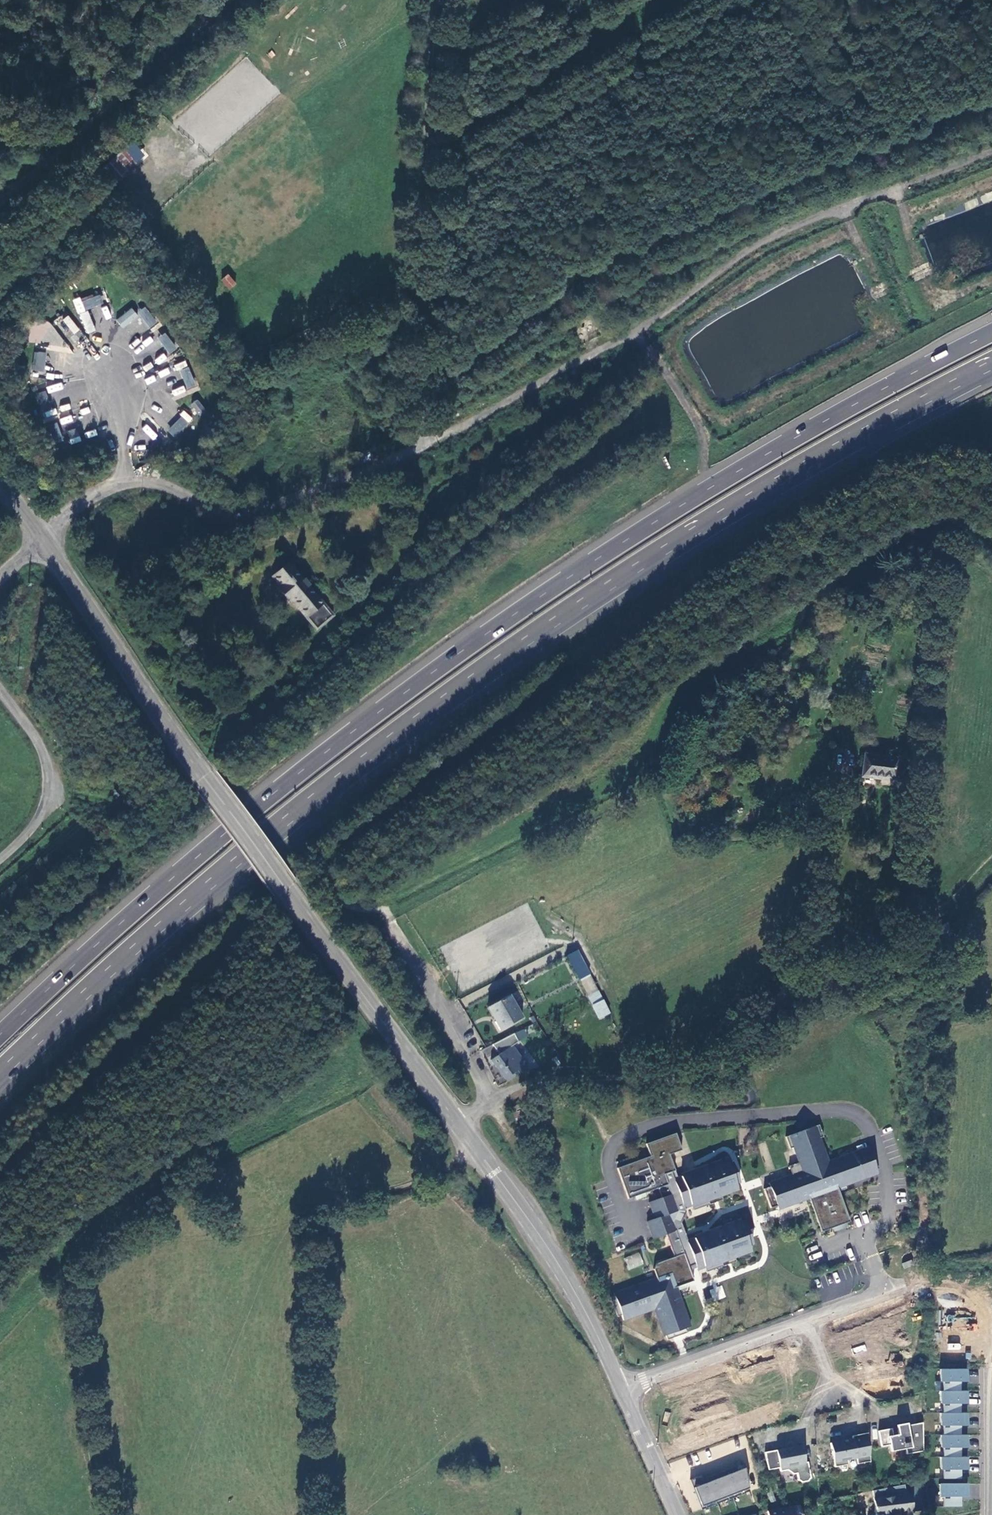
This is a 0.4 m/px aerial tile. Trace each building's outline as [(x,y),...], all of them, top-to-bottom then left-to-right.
[(123,148),(114,156),(127,170),(135,163),(123,148)] [(228,274),(222,280),(229,289),(236,283),(228,274)] [(98,295),(82,301),(85,308),(101,301),(98,295)] [(101,308),(106,320),(112,317),(107,305),(101,308)] [(116,320),(123,329),(138,316),(131,307),(116,320)] [(144,307),(139,311),(149,324),(155,320),(144,307)] [(68,315),(56,324),(72,345),(84,336),(68,315)] [(164,333),(159,337),(169,351),(174,347),(164,333)] [(137,338),(129,346),(138,355),(153,340),(149,335),(142,343),(137,338)] [(44,353),(37,352),(35,369),(42,370),(44,353)] [(163,354),(154,359),(157,365),(166,360),(163,354)] [(177,371),(187,366),(185,361),(175,365),(177,371)] [(160,378),(170,373),(167,367),(157,372),(160,378)] [(181,370),(187,386),(194,383),(187,367),(181,370)] [(175,398),(186,391),(182,385),(171,392),(175,398)] [(43,410),(49,408),(44,392),(37,394),(43,410)] [(198,416),(206,410),(198,399),(189,405),(198,416)] [(60,418),(61,424),(73,422),(71,415),(60,418)] [(181,419),(169,431),(174,436),(186,423),(181,419)] [(55,424),(48,426),(54,442),(60,440),(55,424)] [(147,424),(142,429),(153,440),(158,436),(147,424)] [(67,431),(71,444),(80,441),(76,428),(67,431)] [(290,563),(272,577),(278,584),(275,587),(289,603),(291,602),(316,630),(334,616),(290,563)] [(864,754),(861,776),(894,780),(897,758),(864,754)] [(583,977),(591,994),(597,991),(576,951),(567,956),(579,979),(583,977)] [(596,1003),(598,1007),(603,1004),(597,991),(591,994),(588,996),(592,1005),(596,1003)] [(509,996),(488,1008),(500,1029),(521,1017),(509,996)] [(516,1071),(519,1074),(527,1067),(511,1045),(518,1042),(514,1034),(493,1045),(499,1054),(491,1060),(505,1079),(516,1071)] [(505,1079),(507,1083),(519,1074),(516,1071),(505,1079)] [(518,1105),(511,1108),(517,1123),(524,1120),(518,1105)] [(828,1162),(820,1138),(823,1137),(819,1125),(785,1137),(790,1149),(793,1148),(799,1163),(789,1166),(792,1175),(769,1183),(770,1187),(763,1189),(770,1208),(777,1206),(778,1210),(802,1201),(800,1197),(808,1194),(821,1232),(850,1222),(838,1188),(864,1179),(854,1152),(828,1162)] [(690,1173),(674,1179),(671,1172),(675,1171),(669,1155),(681,1150),(675,1133),(646,1144),(650,1156),(617,1168),(628,1199),(658,1188),(662,1198),(649,1202),(655,1219),(647,1221),(653,1239),(666,1235),(674,1257),(656,1263),(653,1269),(656,1278),(614,1294),(614,1296),(610,1297),(617,1317),(622,1315),(623,1320),(654,1309),(664,1336),(666,1336),(667,1340),(687,1333),(685,1328),(690,1327),(679,1295),(673,1297),(672,1294),(675,1288),(676,1287),(694,1281),(688,1267),(695,1265),(697,1269),(704,1266),(720,1261),(722,1266),(736,1261),(734,1255),(750,1250),(749,1245),(753,1244),(746,1224),(741,1226),(740,1222),(724,1227),(723,1225),(709,1230),(710,1232),(711,1235),(705,1238),(704,1235),(687,1241),(681,1222),(686,1212),(684,1207),(691,1205),(707,1199),(709,1205),(723,1200),(721,1194),(737,1188),(735,1184),(740,1182),(732,1163),(728,1164),(727,1160),(710,1166),(710,1164),(696,1168),(697,1171),(698,1174),(691,1176),(690,1173)] [(854,1152),(864,1179),(878,1174),(868,1147),(854,1152)] [(691,1205),(693,1211),(709,1205),(707,1199),(691,1205)] [(640,1252),(624,1257),(628,1270),(644,1265),(640,1252)] [(911,1260),(902,1264),(904,1268),(912,1265),(911,1260)] [(706,1272),(722,1266),(720,1261),(704,1266),(706,1272)] [(714,1301),(726,1297),(721,1285),(709,1290),(714,1301)] [(943,1497),(943,1506),(962,1506),(962,1497),(966,1497),(966,1483),(961,1483),(961,1470),(968,1470),(968,1457),(960,1457),(960,1448),(967,1448),(967,1435),(960,1435),(960,1426),(968,1426),(968,1413),(960,1413),(960,1403),(968,1403),(969,1391),(961,1391),(961,1381),(967,1382),(967,1369),(940,1369),(940,1381),(942,1381),(942,1391),(939,1391),(939,1403),(942,1403),(942,1413),(939,1413),(939,1426),(943,1426),(943,1435),(940,1435),(940,1448),(942,1448),(942,1457),(940,1457),(940,1470),(943,1470),(943,1483),(939,1483),(939,1497),(943,1497)] [(925,1451),(924,1423),(909,1425),(904,1426),(904,1429),(900,1430),(900,1434),(895,1435),(894,1428),(880,1431),(883,1446),(892,1445),(893,1451),(907,1448),(908,1454),(925,1451)] [(854,1438),(832,1442),(836,1467),(850,1464),(849,1459),(858,1458),(859,1463),(872,1461),(869,1433),(853,1436),(854,1438)] [(781,1468),(782,1472),(789,1470),(795,1474),(798,1473),(800,1481),(801,1480),(803,1482),(809,1481),(811,1478),(812,1478),(809,1462),(806,1462),(803,1445),(766,1453),(770,1470),(781,1468)] [(689,1479),(700,1510),(748,1491),(743,1463),(701,1479),(700,1475),(689,1479)] [(912,1493),(915,1511),(925,1510),(921,1482),(911,1483),(912,1493)] [(915,1511),(912,1493),(907,1494),(906,1484),(874,1490),(878,1514),(883,1514),(915,1511)] [(799,1505),(787,1507),(768,1511),(768,1514),(801,1514),(799,1505)]
